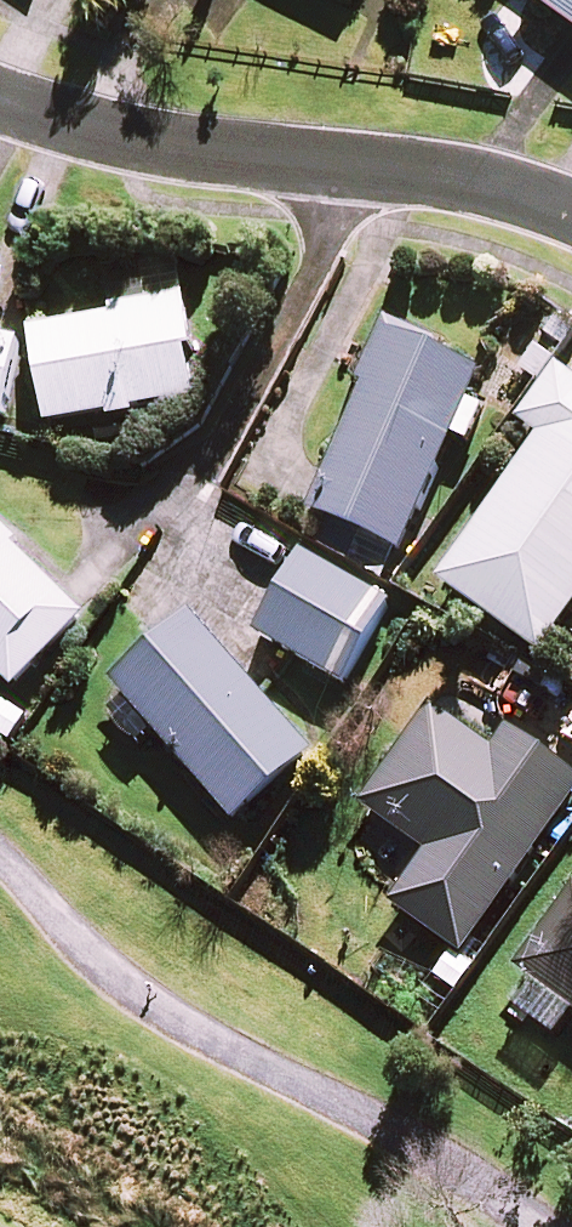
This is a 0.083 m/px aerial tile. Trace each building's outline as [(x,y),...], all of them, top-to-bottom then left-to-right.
[(571,31),(571,0),(528,0),(571,31)] [(41,338),(58,434),(206,407),(189,312),(41,338)] [(412,560),(490,380),(395,339),(318,519),(412,560)] [(0,340),(0,415),(4,416),(18,343),(0,340)] [(551,664),(571,633),(571,379),(564,373),(525,429),(547,445),(445,589),(551,664)] [(23,699),(96,626),(0,531),(0,677),(23,699)] [(311,562),(264,645),(352,694),(399,612),(311,562)] [(245,831),(324,762),(200,622),(121,691),(245,831)] [(471,963),(571,816),(571,777),(515,739),(502,758),(439,715),(371,815),(433,858),(396,912),(471,963)] [(571,1012),(571,915),(525,978),(571,1012)]
